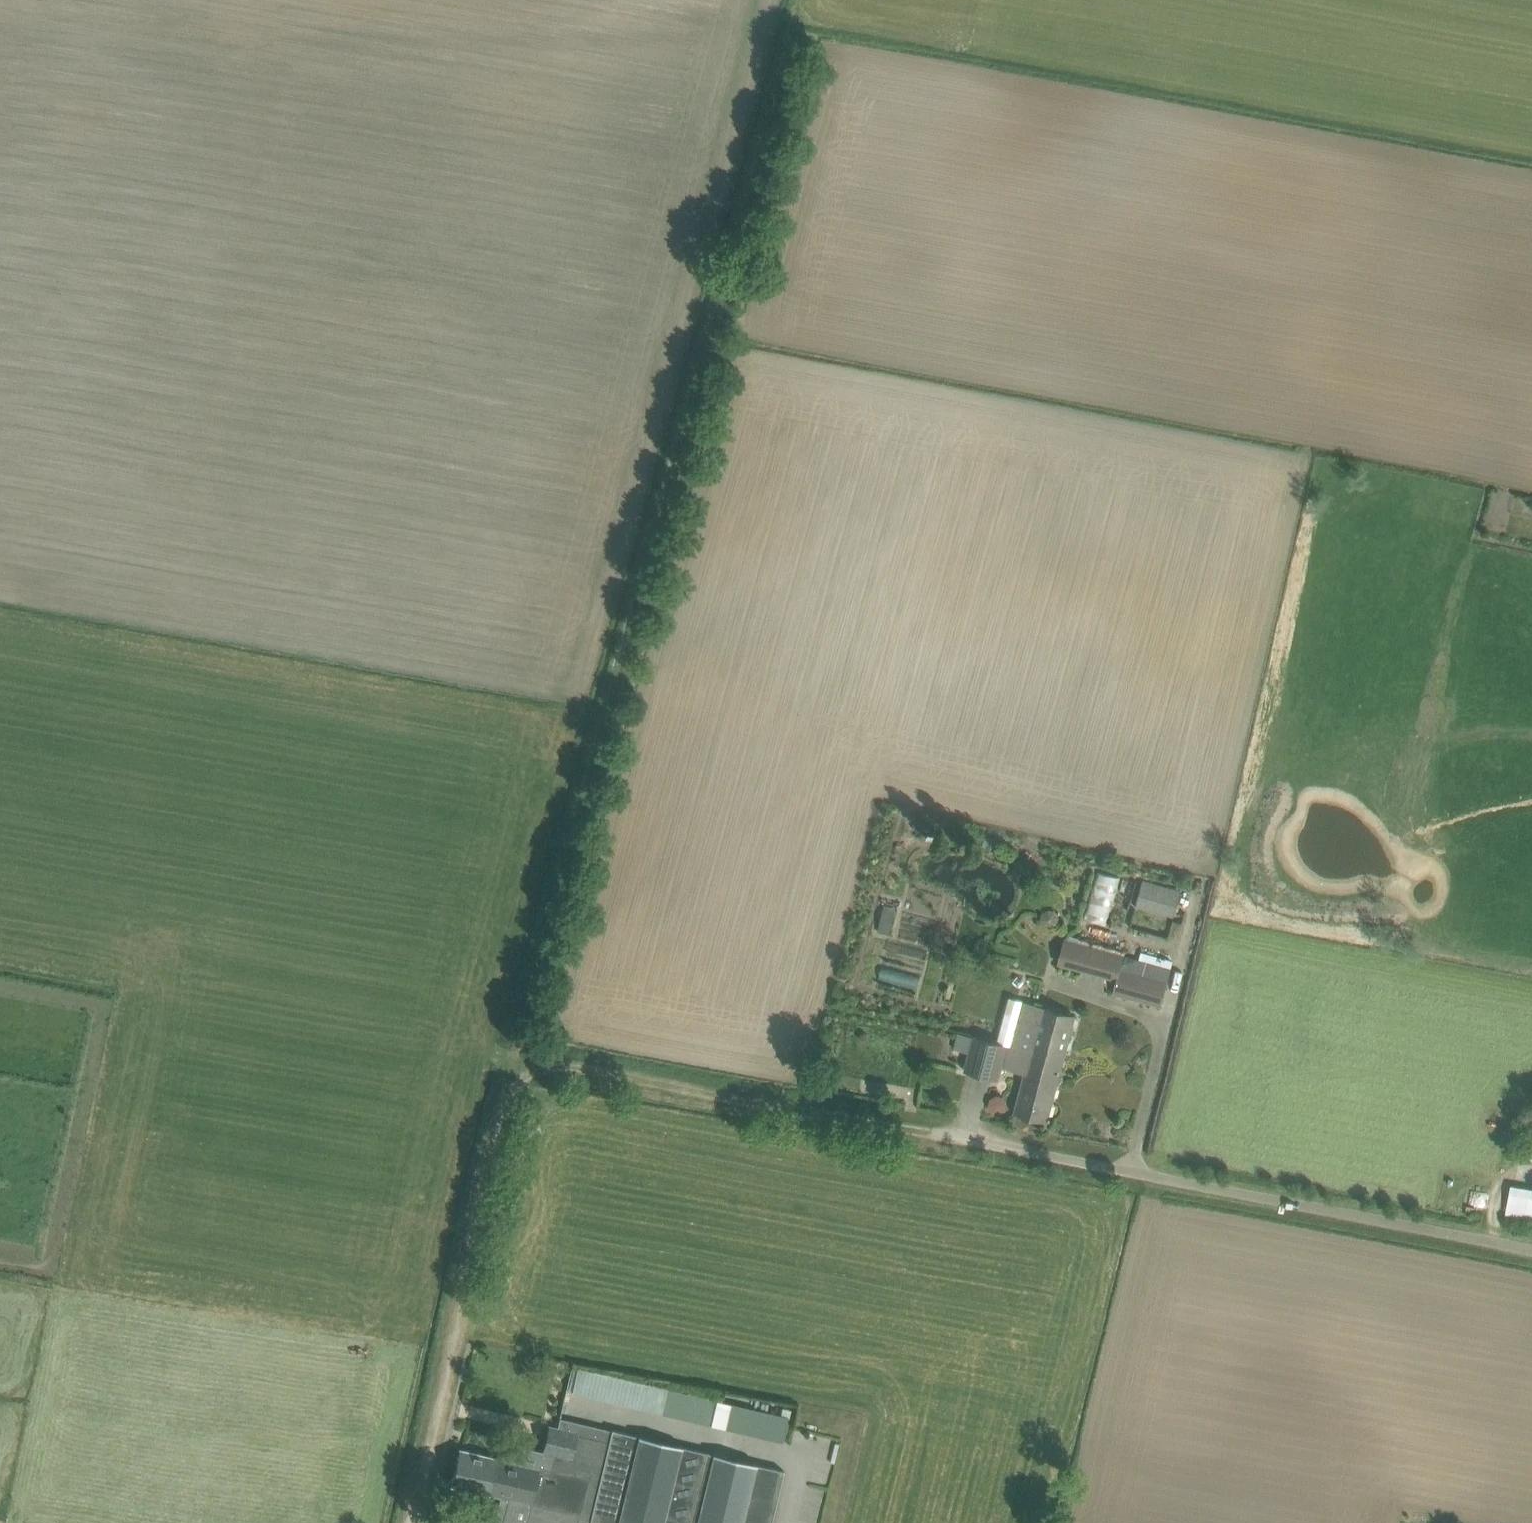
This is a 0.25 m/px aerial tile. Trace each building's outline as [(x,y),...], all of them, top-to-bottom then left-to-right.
[(984,835),(981,848),(997,852),(1000,839),(984,835)] [(1179,915),(1185,888),(1144,878),(1137,905),(1179,915)] [(883,904),(877,929),(890,932),(896,907),(883,904)] [(1172,966),(1064,937),(1057,963),(1116,979),(1113,992),(1162,1005),(1172,966)] [(1033,1045),(1065,1054),(1075,1016),(1022,1002),(1015,1031),(1010,1030),(1007,1044),(1031,1051),(1033,1045)] [(986,1039),(974,1036),(965,1070),(998,1079),(1002,1067),(1025,1073),(1014,1113),(1047,1121),(1065,1054),(1033,1045),(1031,1051),(1007,1044),(986,1039)] [(1513,1185),(1509,1219),(1531,1222),(1531,1187),(1513,1185)] [(784,1471),(683,1446),(639,1435),(638,1436),(612,1429),(609,1442),(578,1434),(578,1432),(549,1425),(543,1452),(551,1454),(547,1469),(497,1457),(460,1448),(451,1485),(529,1504),(525,1519),(523,1519),(522,1522),(771,1522),(784,1471)]
